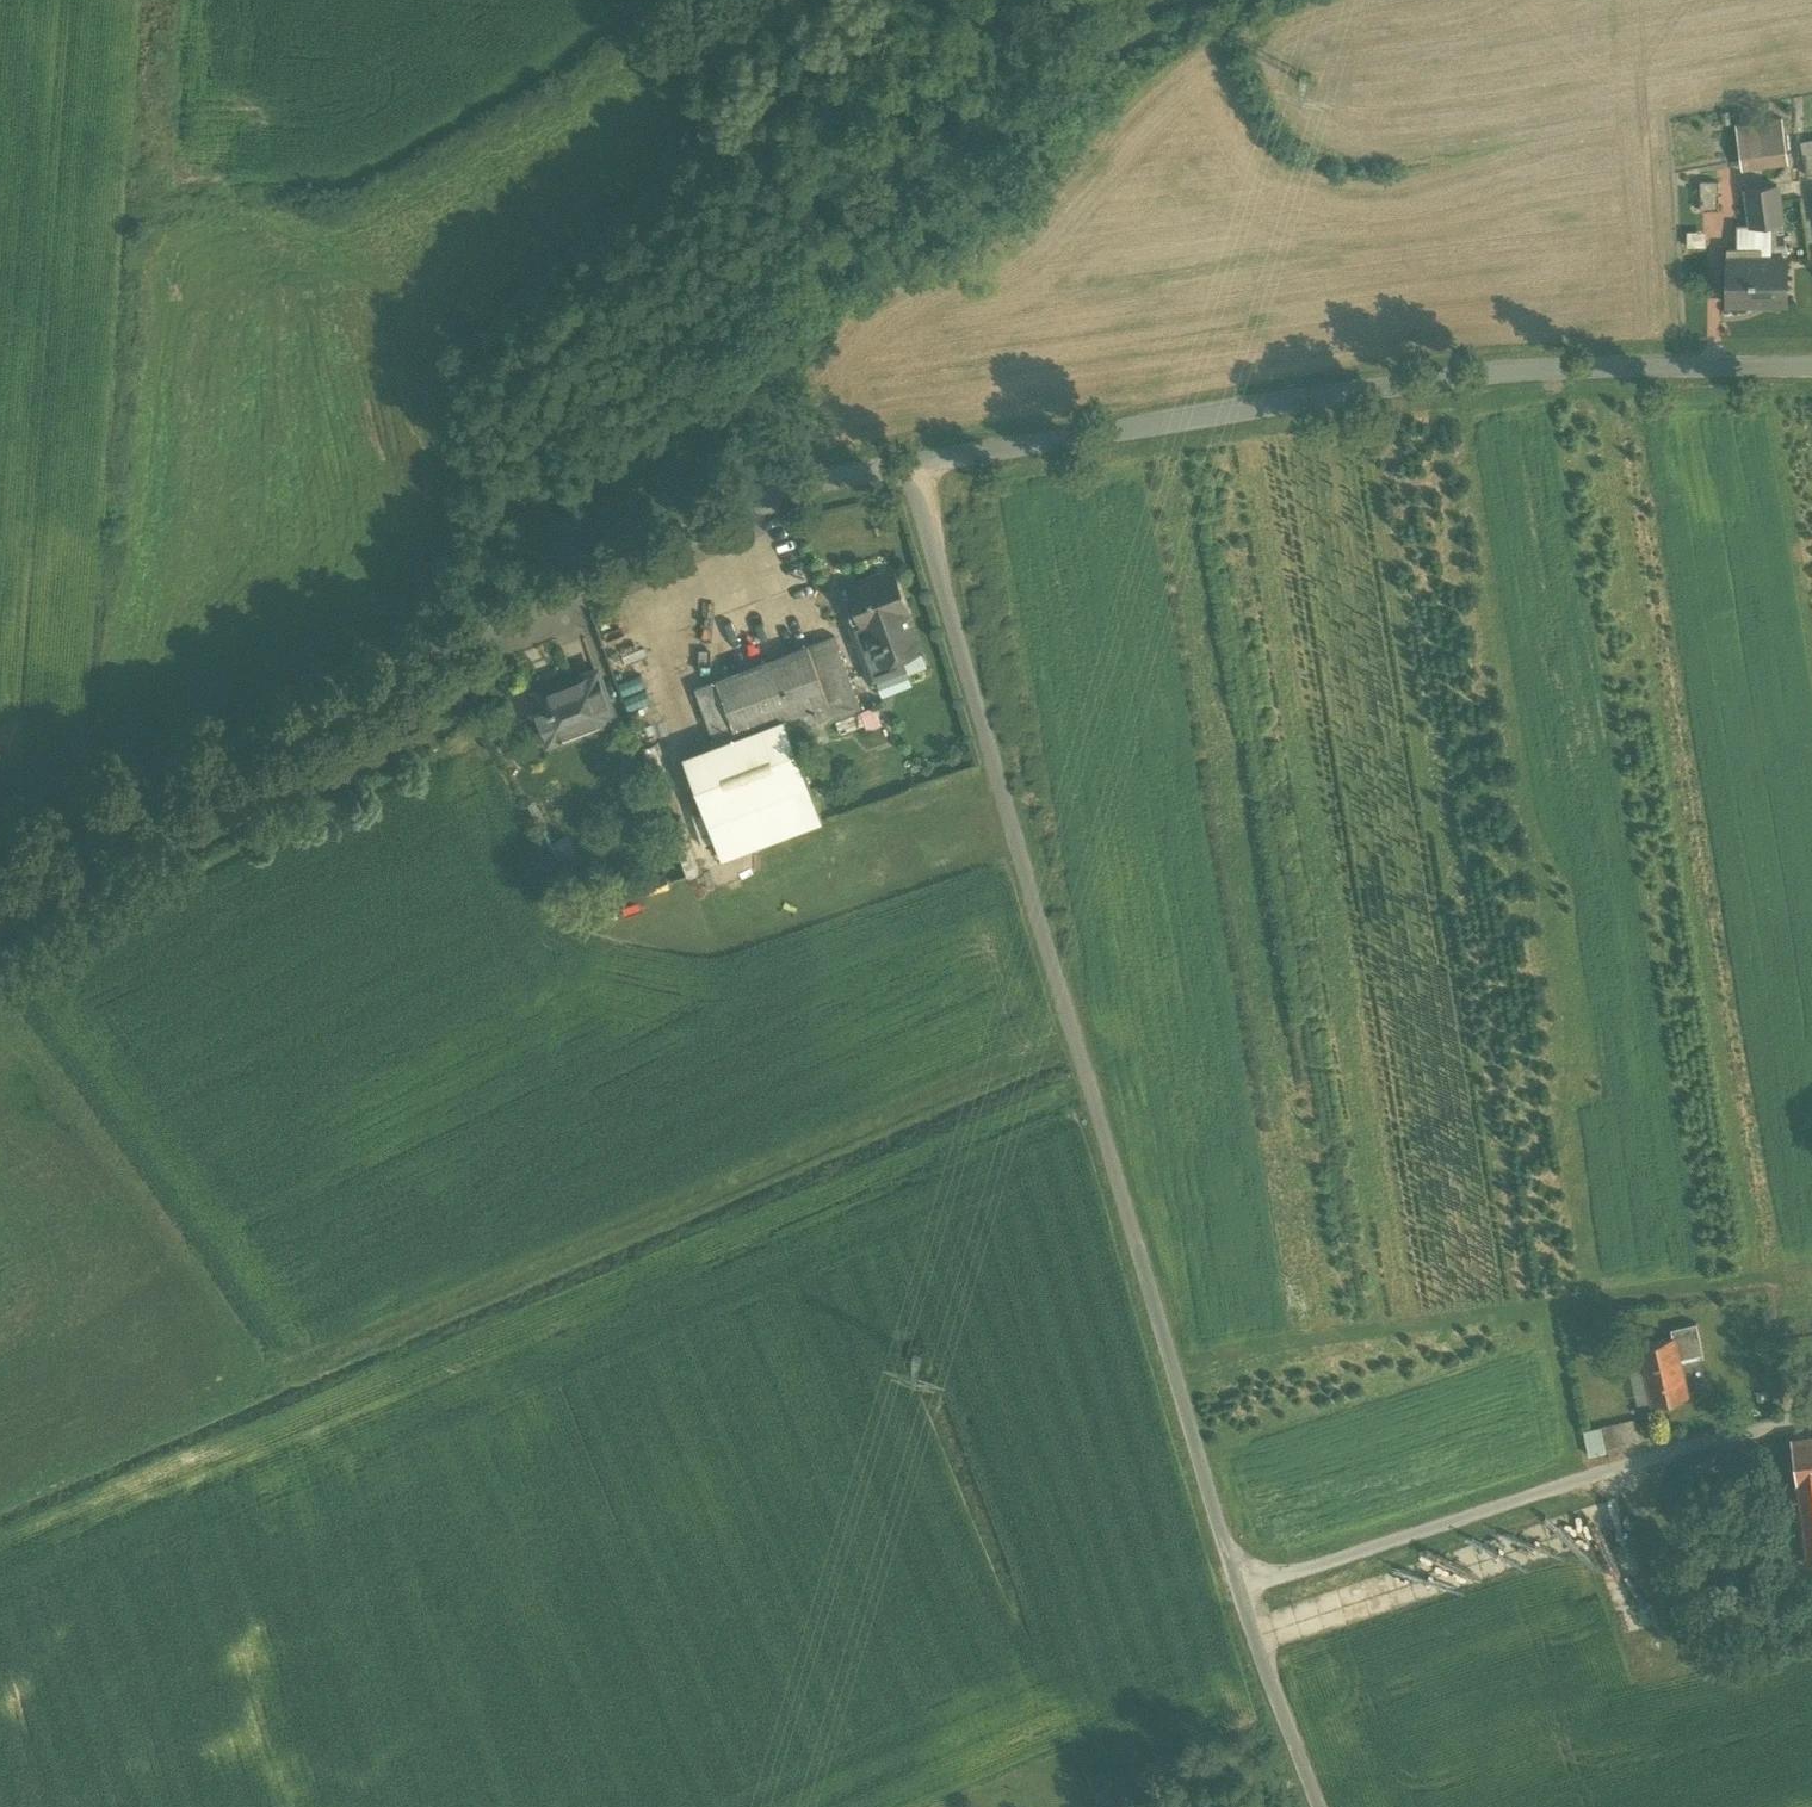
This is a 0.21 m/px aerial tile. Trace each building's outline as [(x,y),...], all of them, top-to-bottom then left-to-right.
[(1781,120),(1737,126),(1736,126),(1741,161),(1787,155),(1782,120),(1781,120)] [(1718,181),(1700,181),(1700,210),(1718,210),(1718,181)] [(1777,184),(1746,188),(1751,226),(1769,223),(1781,222),(1782,222),(1777,184)] [(1781,222),(1769,223),(1769,257),(1786,257),(1781,222)] [(1761,247),(1726,247),(1726,257),(1726,303),(1787,303),(1787,257),(1786,257),(1769,257),(1761,257),(1761,247)] [(895,567),(848,585),(862,623),(855,625),(874,675),(901,665),(898,656),(921,647),(907,609),(910,608),(895,567)] [(835,634),(717,677),(737,733),(745,752),(792,735),(823,723),(862,708),(835,634)] [(597,669),(531,694),(549,742),(615,717),(597,669)] [(717,677),(696,685),(716,741),(737,733),(717,677)] [(823,723),(792,735),(797,748),(829,736),(823,723)] [(792,735),(745,752),(737,733),(716,741),(684,753),(722,856),(823,819),(797,748),(792,735)] [(550,844),(567,877),(582,869),(567,836),(550,844)] [(1696,1322),(1671,1328),(1672,1336),(1674,1336),(1680,1362),(1704,1356),(1696,1322)] [(1672,1336),(1638,1344),(1652,1404),(1688,1395),(1680,1362),(1674,1336),(1672,1336)] [(1608,1426),(1589,1428),(1593,1454),(1611,1452),(1608,1426)] [(1791,1439),(1807,1563),(1811,1562),(1811,1436),(1791,1439)]
